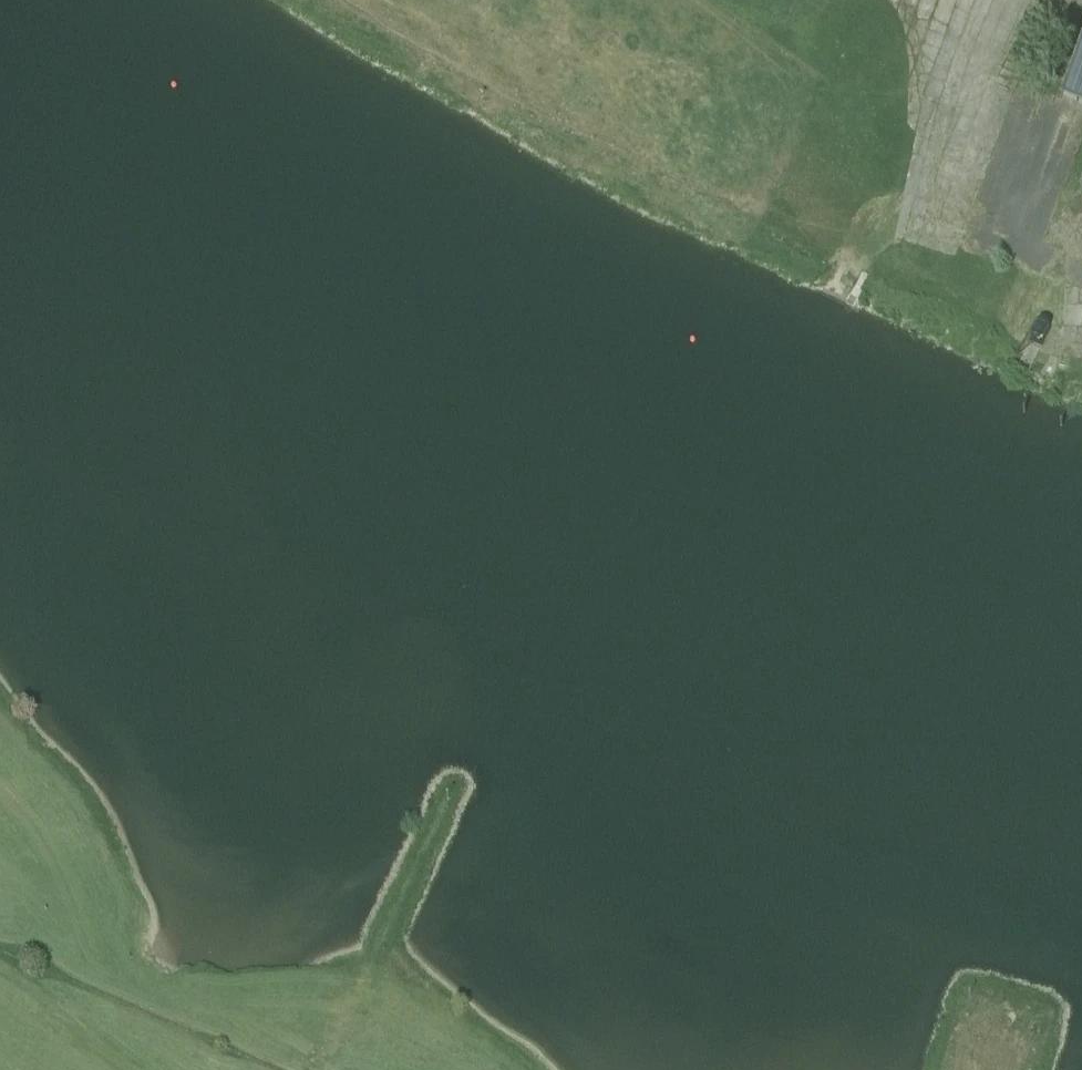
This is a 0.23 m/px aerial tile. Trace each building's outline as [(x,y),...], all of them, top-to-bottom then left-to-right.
[(1061,95),(1081,104),(1081,44),(1061,95)]
